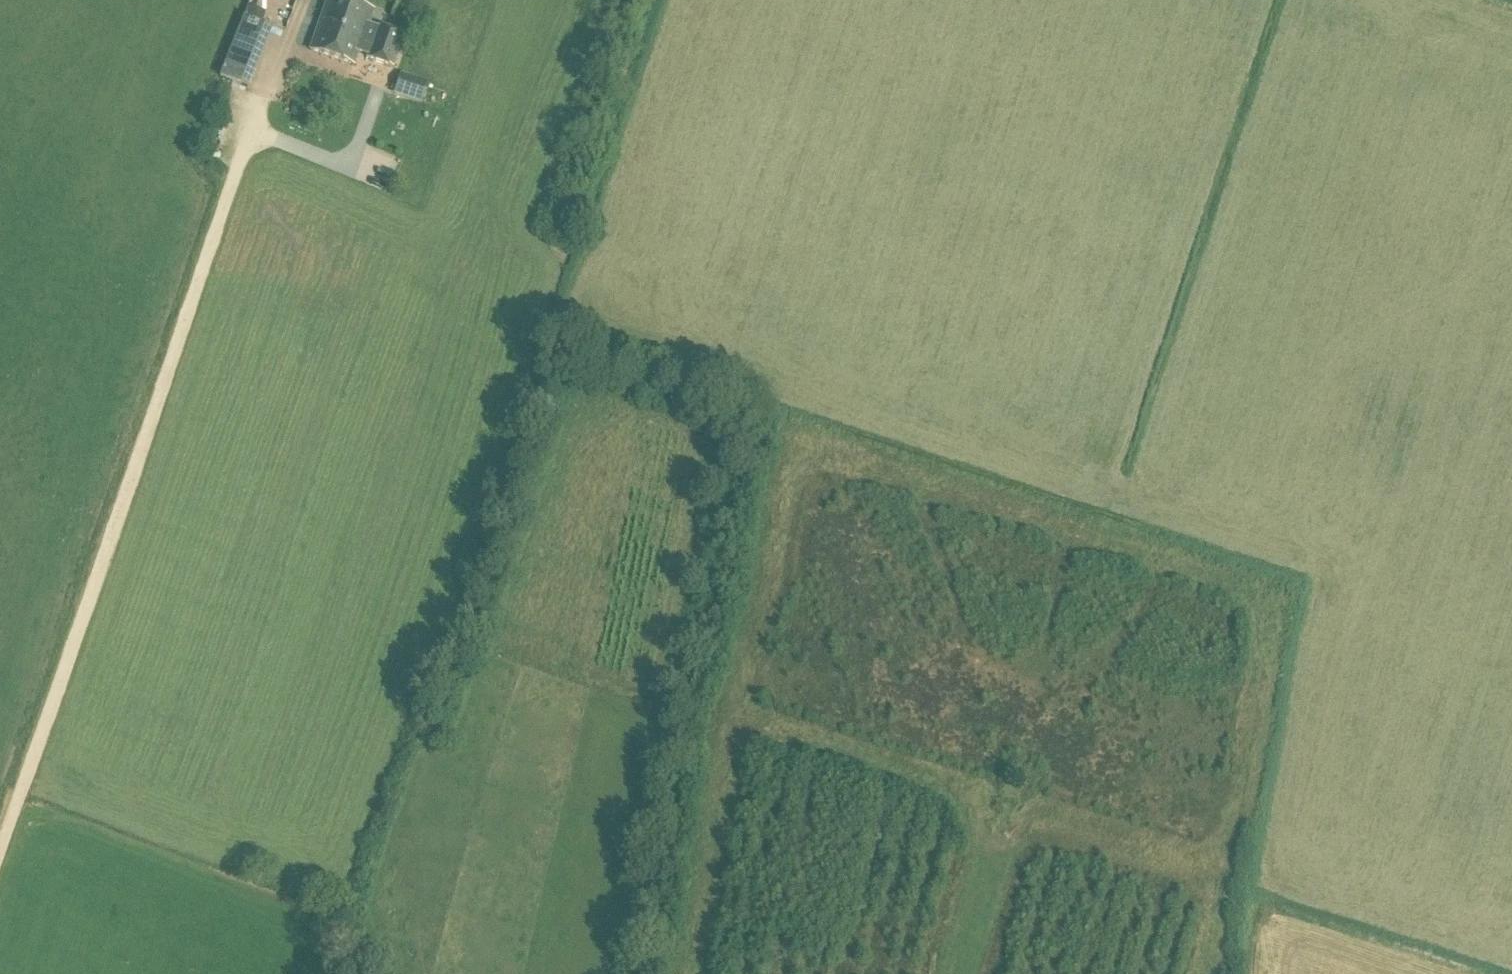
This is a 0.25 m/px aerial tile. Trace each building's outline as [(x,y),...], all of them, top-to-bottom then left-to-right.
[(393,68),(405,35),(380,26),(379,29),(367,24),(372,11),(341,0),(328,0),(310,51),(353,66),(358,53),(369,57),(368,59),(393,68)] [(219,79),(241,87),(264,27),(261,26),(267,12),(251,6),(246,20),(243,19),(219,79)] [(394,96),(422,105),(429,84),(402,75),(394,96)]
